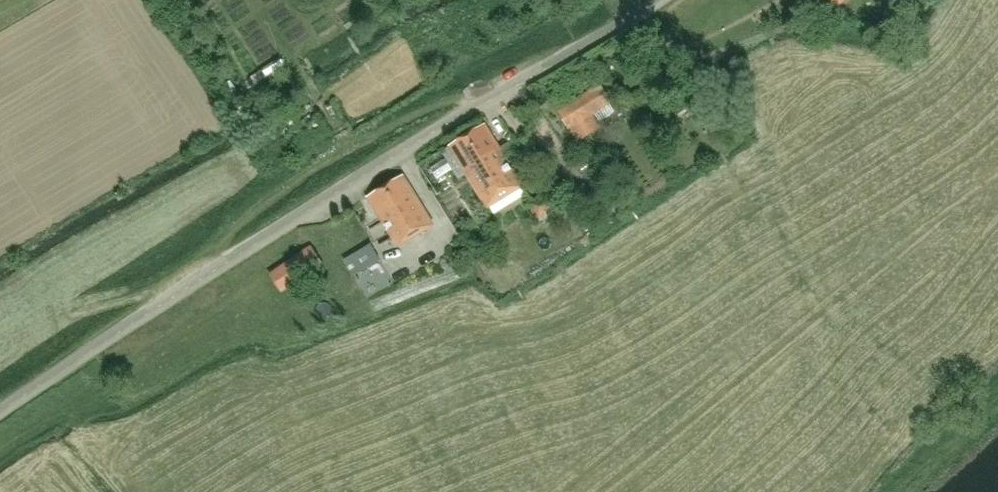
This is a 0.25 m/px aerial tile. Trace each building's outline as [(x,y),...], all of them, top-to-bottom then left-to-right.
[(902,11),(912,0),(891,0),(902,11)] [(280,57),(260,71),(264,78),(285,64),(280,57)] [(231,80),(224,84),(233,98),(240,94),(231,80)] [(600,127),(591,114),(610,102),(606,95),(608,94),(606,91),(604,92),(600,85),(559,111),(571,131),(573,130),(579,140),(600,127)] [(522,186),(504,157),(520,147),(515,138),(499,148),(484,124),(450,145),(488,207),(522,186)] [(433,225),(402,175),(368,196),(399,246),(433,225)] [(553,187),(543,194),(525,207),(527,211),(531,209),(539,220),(554,209),(563,203),(553,187)] [(355,275),(380,260),(370,244),(345,259),(355,275)] [(282,291),(322,263),(311,247),(271,275),(282,291)]
